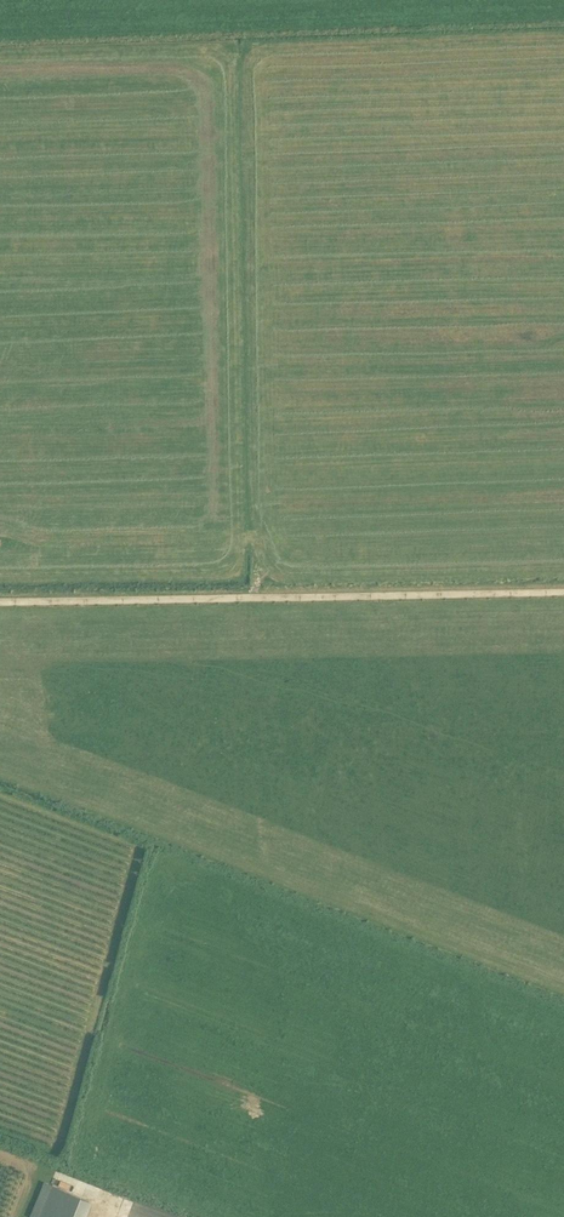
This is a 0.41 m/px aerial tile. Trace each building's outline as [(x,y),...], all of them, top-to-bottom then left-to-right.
[(93,1202),(52,1185),(40,1216),(86,1216),(93,1202)]
